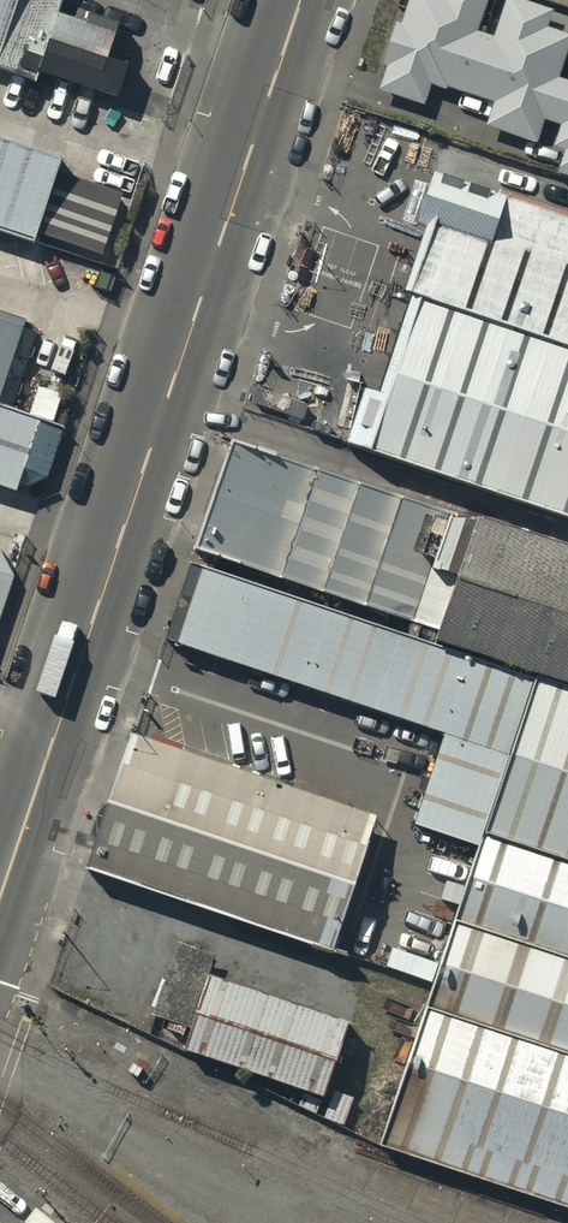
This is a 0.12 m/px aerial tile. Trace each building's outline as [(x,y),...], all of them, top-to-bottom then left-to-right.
[(32,75),(57,0),(0,0),(0,64),(32,75)] [(484,37),(476,34),(487,0),(411,0),(403,27),(400,26),(387,65),(391,67),(384,89),(423,102),(430,83),(445,88),(446,84),(466,90),(484,37)] [(484,37),(466,90),(499,101),(491,125),(535,140),(543,116),(553,120),(564,87),(555,84),(567,45),(567,37),(547,30),(554,10),(523,0),(506,0),(493,40),(484,37)] [(564,87),(553,120),(566,124),(559,146),(567,149),(567,89),(564,87)] [(31,243),(36,230),(54,174),(59,159),(0,139),(0,232),(31,243)] [(121,197),(54,174),(36,230),(102,252),(121,197)] [(431,179),(414,228),(430,234),(408,299),(567,351),(567,226),(431,179)] [(370,453),(567,520),(567,351),(421,304),(370,453)] [(5,408),(31,329),(0,319),(0,406),(5,408)] [(5,408),(0,406),(0,485),(19,492),(26,471),(47,479),(64,429),(5,408)] [(478,521),(242,440),(199,562),(435,644),(478,521)] [(480,513),(435,644),(536,678),(567,689),(567,543),(480,513)] [(200,562),(172,642),(509,758),(536,678),(200,562)] [(13,578),(0,574),(0,617),(13,578)] [(567,864),(567,689),(536,678),(482,835),(567,864)] [(449,737),(417,829),(477,850),(509,758),(449,737)] [(91,875),(336,960),(382,826),(137,741),(91,875)] [(567,958),(567,864),(482,835),(453,918),(567,958)] [(567,1054),(567,958),(453,918),(423,1005),(567,1054)] [(218,958),(181,945),(155,1020),(190,1035),(218,958)] [(189,1055),(327,1103),(353,1029),(214,981),(190,1035),(189,1055)] [(423,1005),(376,1142),(567,1209),(567,1054),(423,1005)]
